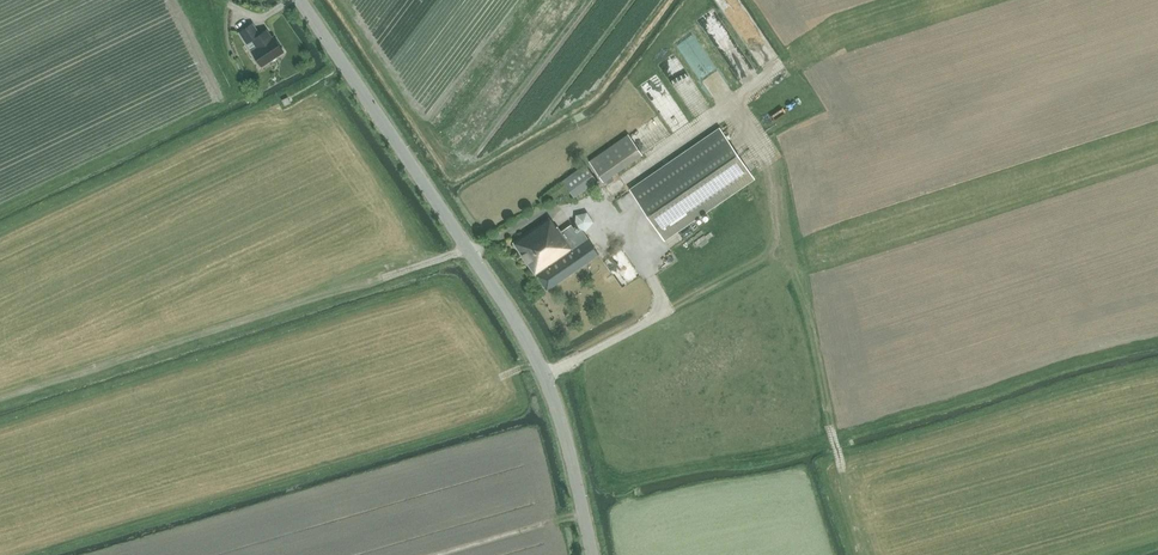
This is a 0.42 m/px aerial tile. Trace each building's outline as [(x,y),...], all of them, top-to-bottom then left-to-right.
[(737,9),(734,4),(739,1),(738,0),(717,0),(726,16),(737,9)] [(713,6),(696,17),(725,60),(741,48),(713,6)] [(262,66),(284,52),(274,36),(272,37),(267,29),(260,34),(253,23),(239,32),(247,43),(252,40),(257,48),(252,51),(255,56),(262,66)] [(695,84),(673,51),(658,61),(688,105),(697,98),(690,87),(695,84)] [(244,83),(249,88),(254,84),(249,79),(244,83)] [(281,100),(284,106),(290,104),(287,97),(281,100)] [(663,241),(755,179),(719,127),(629,189),(663,241)] [(589,160),(605,181),(644,153),(628,133),(589,160)] [(562,181),(569,192),(574,198),(597,181),(585,164),(562,181)] [(588,210),(573,214),(576,229),(592,225),(588,210)] [(547,290),(598,254),(581,229),(576,232),(571,224),(561,231),(558,226),(556,227),(550,217),(512,242),(546,290),(547,290)]
